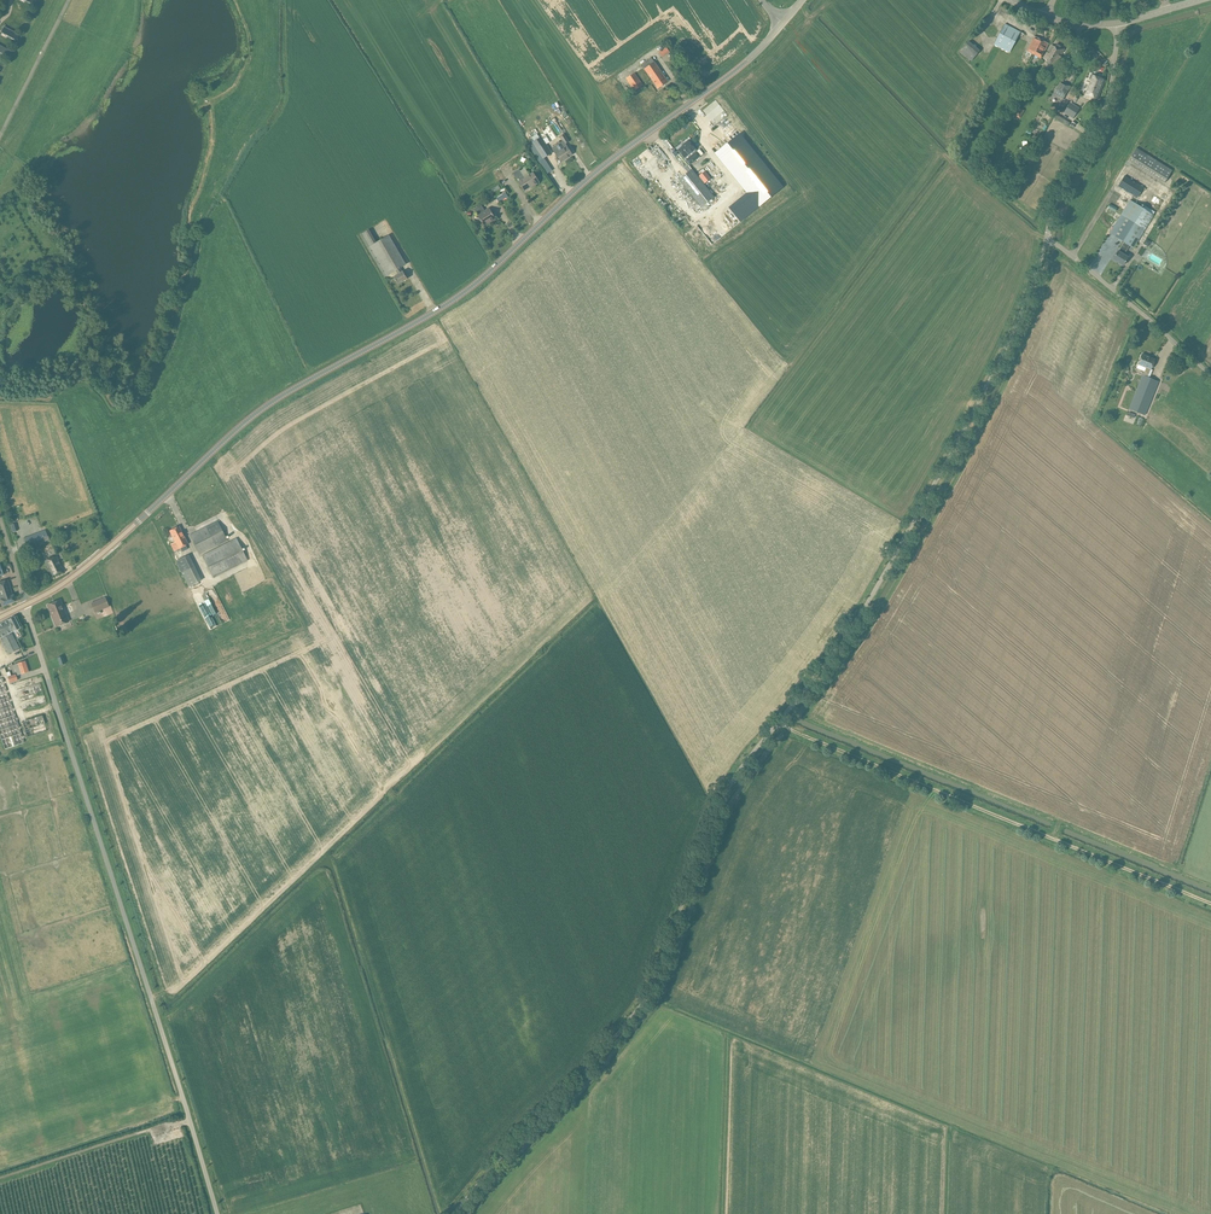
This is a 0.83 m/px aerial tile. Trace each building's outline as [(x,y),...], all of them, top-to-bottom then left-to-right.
[(1019,31),(1005,24),(994,46),(1008,53),(1019,31)] [(4,27),(1,32),(17,41),(20,35),(4,27)] [(1048,44),(1034,36),(1027,50),(1041,58),(1048,44)] [(980,51),(969,41),(960,52),(971,61),(980,51)] [(1064,49),(1056,44),(1055,47),(1051,45),(1047,52),(1043,59),(1055,66),(1061,57),(1060,56),(1064,49)] [(8,57),(11,51),(0,45),(0,52),(8,57)] [(669,52),(666,47),(659,52),(662,57),(669,52)] [(665,77),(651,58),(641,65),(658,89),(668,82),(665,77)] [(1068,61),(1064,67),(1069,71),(1073,64),(1068,61)] [(643,85),(635,73),(626,78),(635,91),(643,85)] [(1084,92),(1083,94),(1097,100),(1105,80),(1091,75),(1089,79),(1091,80),(1085,93),(1084,92)] [(1058,87),(1056,90),(1065,96),(1067,92),(1071,86),(1066,83),(1064,84),(1060,82),(1058,87)] [(1022,90),(1017,98),(1022,100),(1023,98),(1022,98),(1023,96),(1024,96),(1026,93),(1022,90)] [(625,102),(616,108),(623,117),(632,111),(640,105),(633,96),(625,101),(625,102)] [(1079,109),(1071,104),(1065,114),(1073,118),(1079,109)] [(1017,106),(1011,116),(1018,120),(1019,118),(1020,119),(1025,110),(1017,106)] [(540,139),(537,133),(531,137),(535,142),(533,143),(544,159),(552,153),(542,138),(540,139)] [(556,155),(558,157),(561,162),(572,155),(568,148),(568,147),(565,144),(569,142),(565,134),(560,137),(563,141),(560,143),(560,142),(559,142),(558,142),(557,142),(557,143),(556,143),(556,144),(556,145),(552,148),(556,155)] [(741,136),(718,155),(759,207),(783,188),(741,136)] [(701,156),(688,140),(684,143),(685,144),(678,150),(690,165),(701,156)] [(1172,170),(1136,148),(1128,161),(1164,183),(1172,170)] [(722,172),(723,171),(709,153),(704,157),(708,162),(703,166),(713,178),(711,180),(721,193),(733,183),(729,178),(728,179),(722,172)] [(670,177),(663,168),(665,167),(662,163),(653,170),(662,182),(670,177)] [(688,173),(679,179),(702,208),(715,197),(714,196),(705,185),(701,180),(699,178),(692,169),(688,165),(684,168),(688,173)] [(521,171),(520,169),(513,173),(516,178),(518,177),(520,181),(519,182),(524,191),(534,185),(535,186),(540,182),(533,173),(526,178),(521,171)] [(706,171),(699,176),(700,177),(699,178),(701,180),(702,180),(705,183),(711,178),(706,171)] [(1144,187),(1124,176),(1118,186),(1137,197),(1144,187)] [(1130,200),(1121,215),(1126,218),(1114,236),(1124,242),(1118,251),(1113,259),(1123,266),(1128,257),(1124,255),(1130,246),(1133,248),(1154,215),(1130,200)] [(485,211),(482,205),(475,209),(479,216),(478,216),(484,225),(490,221),(491,223),(496,220),(489,208),(485,211)] [(1109,233),(1114,236),(1126,218),(1121,215),(1109,233)] [(385,277),(396,270),(400,268),(402,267),(385,238),(375,244),(367,231),(360,235),(385,277)] [(403,272),(400,268),(396,270),(398,274),(394,277),(398,284),(407,279),(403,272)] [(1155,360),(1142,354),(1138,364),(1136,368),(1145,371),(1143,375),(1129,409),(1145,415),(1158,381),(1147,377),(1150,369),(1151,369),(1155,360)] [(227,540),(217,520),(190,534),(200,554),(227,540)] [(11,524),(14,532),(16,531),(17,536),(20,536),(16,523),(11,524)] [(188,544),(179,526),(169,531),(172,537),(168,539),(171,544),(174,551),(180,548),(182,552),(188,549),(186,545),(188,544)] [(49,539),(45,530),(24,538),(27,547),(37,543),(38,544),(49,539)] [(24,547),(22,539),(16,542),(18,549),(24,547)] [(247,561),(235,539),(202,555),(214,578),(247,561)] [(202,580),(190,554),(176,560),(189,586),(202,580)] [(64,571),(57,556),(44,561),(48,569),(47,570),(50,577),(64,571)] [(0,582),(0,596),(1,599),(0,599),(2,605),(15,601),(13,595),(12,593),(7,580),(0,582)] [(222,591),(225,597),(231,595),(228,589),(222,591)] [(109,607),(105,597),(91,603),(95,613),(109,607)] [(69,621),(60,600),(47,605),(56,627),(69,621)] [(14,617),(0,624),(0,637),(8,654),(19,649),(11,632),(20,628),(14,617)] [(25,661),(14,664),(17,675),(28,672),(25,661)] [(16,674),(8,677),(10,683),(18,680),(16,674)] [(29,679),(11,684),(13,691),(31,686),(29,679)] [(48,708),(42,688),(36,690),(38,696),(38,697),(35,698),(35,696),(34,696),(34,697),(28,696),(27,711),(27,710),(33,711),(34,711),(34,706),(40,704),(42,710),(42,709),(48,707),(48,708)] [(3,722),(12,718),(6,705),(1,707),(0,706),(0,716),(3,722)] [(43,715),(22,721),(27,737),(48,731),(43,715)]
